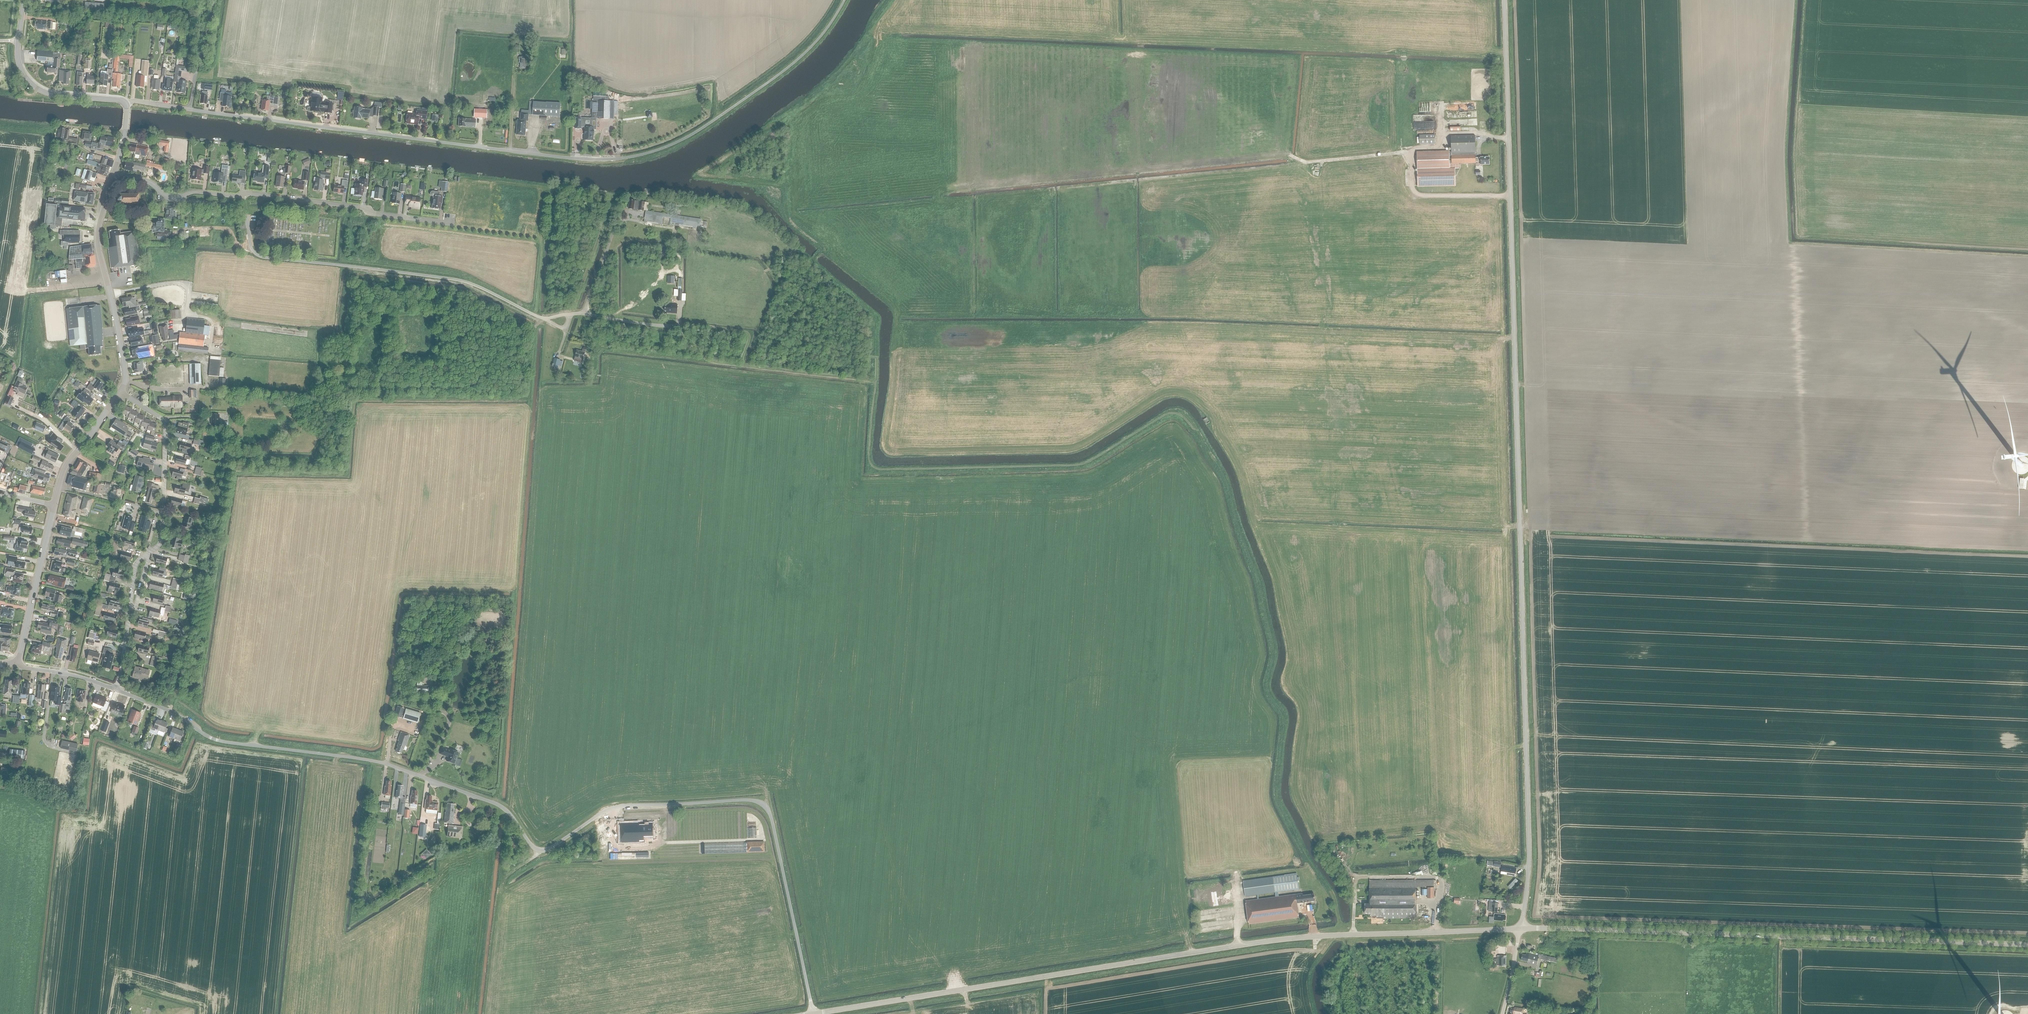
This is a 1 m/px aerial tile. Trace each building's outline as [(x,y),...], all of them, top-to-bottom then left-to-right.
[(36,29),(46,30),(47,21),(37,20),(37,22),(35,22),(35,27),(36,27),(36,29)] [(54,59),(60,59),(61,53),(38,51),(37,61),(52,62),(52,59),(54,59)] [(133,56),(120,55),(119,59),(129,60),(128,67),(132,68),(133,56)] [(528,58),(520,57),(520,64),(521,64),(521,69),(528,69),(528,58)] [(60,68),(60,59),(54,59),(53,66),(47,66),(47,72),(55,73),(56,67),(60,68)] [(146,82),(149,61),(142,60),(140,76),(137,76),(136,87),(143,87),(144,82),(146,82)] [(187,67),(176,66),(174,81),(178,82),(177,92),(184,93),(186,81),(180,80),(181,71),(186,72),(187,67)] [(111,77),(112,70),(107,69),(107,72),(101,71),(99,86),(107,86),(108,77),(111,77)] [(69,79),(70,79),(70,71),(60,70),(59,82),(63,82),(63,85),(69,85),(69,79)] [(120,88),(121,74),(113,73),(112,78),(113,79),(112,87),(120,88)] [(89,74),(87,74),(86,84),(94,85),(95,77),(89,76),(89,74)] [(157,89),(159,90),(160,79),(152,78),(151,87),(153,88),(153,89),(157,90),(157,89)] [(162,90),(171,91),(172,86),(173,80),(165,79),(164,85),(163,85),(162,90)] [(208,92),(202,92),(202,95),(201,95),(200,104),(206,104),(208,92)] [(222,106),(231,108),(232,103),(230,103),(231,97),(224,96),(224,93),(220,93),(219,99),(223,100),(222,106)] [(274,97),(267,96),(266,101),(263,100),(261,110),(263,110),(263,111),(263,112),(265,112),(266,111),(268,111),(269,104),(273,104),(274,97)] [(325,103),(321,103),(321,98),(312,97),(312,98),(311,98),(311,102),(312,102),(311,108),(309,107),(308,108),(307,109),(307,110),(307,111),(308,112),(312,112),(312,111),(320,112),(320,111),(324,111),(324,112),(331,113),(332,103),(325,103)] [(561,103),(533,101),(532,116),(560,118),(561,103)] [(584,140),(593,140),(593,134),(594,134),(594,130),(593,130),(593,129),(596,130),(596,121),(595,121),(595,118),(610,119),(610,101),(598,101),(598,102),(593,102),(592,118),(575,117),(575,129),(581,129),(582,127),(585,127),(584,131),(585,131),(585,134),(584,134),(584,140)] [(1463,117),(1479,117),(1478,102),(1464,102),(1464,110),(1463,110),(1463,117)] [(361,108),(361,107),(361,106),(358,106),(358,107),(358,108),(354,107),(354,111),(353,110),(352,111),(352,113),(353,114),(354,114),(353,118),(360,119),(361,117),(368,118),(369,111),(362,110),(362,108),(361,108)] [(487,110),(474,109),(474,118),(486,118),(487,110)] [(419,118),(426,118),(427,111),(417,110),(416,114),(407,113),(406,123),(418,124),(419,118)] [(527,121),(528,122),(529,115),(528,115),(528,110),(521,110),(521,113),(520,113),(520,120),(517,120),(516,135),(525,136),(527,121)] [(476,119),(458,118),(458,126),(475,127),(476,119)] [(65,129),(61,128),(60,129),(59,129),(57,137),(61,138),(60,141),(63,142),(66,130),(65,130),(65,129)] [(64,140),(64,143),(77,145),(78,139),(69,138),(69,136),(69,134),(69,130),(66,130),(64,140)] [(82,140),(90,141),(91,139),(92,133),(83,132),(82,137),(82,140)] [(1475,135),(1451,135),(1452,152),(1417,153),(1418,186),(1455,185),(1455,168),(1459,168),(1459,164),(1476,163),(1476,162),(1481,161),(1481,165),(1490,164),(1490,156),(1481,157),(1476,157),(1475,135)] [(1420,143),(1420,144),(1435,144),(1435,135),(1419,135),(1419,136),(1420,143)] [(107,138),(101,137),(100,143),(98,142),(98,144),(92,142),(91,143),(90,149),(97,150),(97,148),(103,149),(104,145),(111,147),(113,138),(108,137),(107,138)] [(136,145),(130,144),(128,150),(129,151),(135,152),(134,154),(146,157),(148,147),(137,145),(136,145)] [(86,161),(87,154),(82,153),(81,156),(77,155),(77,160),(86,161)] [(114,161),(103,158),(101,164),(112,167),(114,161)] [(141,171),(144,171),(146,165),(129,162),(129,164),(126,164),(124,170),(132,172),(133,168),(141,170),(141,171)] [(106,177),(110,167),(98,163),(96,167),(99,168),(97,174),(106,177)] [(227,177),(228,169),(228,166),(222,165),(221,173),(214,173),(214,177),(213,177),(212,182),(222,183),(223,176),(227,177)] [(268,179),(268,173),(269,166),(264,166),(263,173),(254,172),(253,180),(257,181),(258,182),(264,183),(264,178),(268,179)] [(209,167),(204,167),(204,170),(193,169),(193,170),(192,171),(191,173),(192,174),(192,179),(200,180),(201,173),(204,173),(204,174),(208,174),(209,167)] [(92,172),(87,170),(84,180),(89,181),(92,172)] [(241,179),(245,179),(246,172),(240,171),(239,176),(233,175),(232,182),(241,183),(241,179)] [(304,181),(308,181),(309,172),(304,172),(302,182),(295,181),(295,180),(294,180),(293,188),(303,189),(304,181)] [(284,181),(285,177),(277,176),(276,187),(283,188),(284,181)] [(319,180),(319,178),(314,177),(313,182),(315,182),(314,190),(322,191),(323,181),(319,180)] [(367,187),(367,180),(361,179),(360,184),(355,184),(354,195),(362,196),(363,187),(367,187)] [(344,188),(347,188),(348,181),(342,180),(341,186),(338,186),(339,185),(334,185),(333,192),(343,193),(344,188)] [(382,193),(383,193),(383,189),(376,188),(374,198),(381,199),(382,193)] [(88,193),(75,191),(73,201),(86,203),(86,204),(93,205),(94,194),(88,193)] [(433,197),(432,208),(440,209),(442,197),(439,197),(439,192),(433,191),(431,191),(430,193),(430,194),(431,196),(432,197),(433,197)] [(400,198),(401,198),(401,194),(393,193),(392,203),(399,204),(400,198)] [(120,204),(138,204),(139,195),(120,195),(120,197),(117,197),(117,201),(120,201),(120,204)] [(410,196),(406,196),(405,204),(409,204),(409,206),(414,207),(413,208),(419,209),(420,199),(410,198),(410,196)] [(644,211),(645,202),(630,200),(629,209),(644,211)] [(57,205),(46,204),(44,225),(61,226),(62,218),(81,220),(81,221),(84,221),(85,214),(83,214),(83,213),(84,213),(85,208),(56,206),(57,205)] [(697,226),(700,227),(701,219),(646,211),(644,222),(662,225),(663,217),(671,218),(670,222),(673,223),(673,225),(696,228),(697,226)] [(165,230),(164,230),(164,220),(159,220),(159,222),(156,222),(156,224),(151,224),(151,230),(152,230),(152,233),(156,233),(155,237),(157,237),(157,239),(170,240),(170,231),(167,231),(167,230),(165,230)] [(135,231),(120,234),(119,230),(109,231),(110,239),(108,239),(109,245),(108,245),(109,248),(108,248),(111,268),(140,264),(135,231)] [(80,243),(80,237),(76,237),(76,238),(63,238),(63,241),(61,241),(61,246),(64,246),(67,246),(68,246),(68,242),(69,242),(69,243),(73,243),(73,242),(80,243)] [(69,260),(75,260),(82,259),(84,259),(84,258),(85,258),(85,256),(84,254),(92,253),(91,245),(81,246),(70,247),(68,259),(69,260)] [(76,269),(94,267),(96,265),(95,255),(92,253),(84,254),(85,256),(85,258),(84,258),(84,259),(82,259),(82,262),(76,262),(76,269)] [(132,299),(132,297),(122,299),(123,307),(129,306),(129,308),(137,306),(135,298),(132,299)] [(666,313),(677,314),(678,305),(666,304),(666,306),(665,306),(665,311),(667,311),(666,313)] [(100,305),(67,308),(70,346),(85,344),(86,349),(88,348),(89,356),(101,354),(100,347),(103,347),(102,341),(103,341),(102,334),(103,334),(102,328),(103,328),(100,305)] [(125,316),(137,314),(136,311),(140,310),(139,308),(124,311),(125,316)] [(170,311),(170,320),(181,319),(180,310),(170,311)] [(126,320),(127,327),(140,324),(138,316),(130,318),(130,319),(126,320)] [(178,351),(181,351),(208,354),(209,348),(181,345),(181,344),(204,346),(205,335),(203,335),(204,320),(187,318),(185,333),(180,332),(180,334),(169,336),(170,340),(179,338),(179,342),(179,344),(178,351)] [(162,337),(163,341),(168,340),(167,336),(168,336),(168,333),(167,326),(159,327),(160,334),(161,334),(161,337),(162,337)] [(143,344),(142,338),(130,340),(131,346),(143,344)] [(139,356),(140,359),(154,356),(152,347),(138,349),(138,348),(131,349),(133,357),(139,356)] [(575,357),(583,359),(585,353),(585,352),(586,348),(583,348),(582,352),(577,350),(575,357)] [(221,357),(210,356),(210,359),(209,376),(219,377),(221,357)] [(561,367),(563,361),(560,360),(555,358),(552,366),(554,367),(554,370),(559,371),(560,369),(560,366),(561,367)] [(144,372),(143,362),(134,363),(134,368),(135,373),(144,372)] [(190,364),(190,384),(201,384),(200,364),(190,364)] [(18,393),(17,395),(22,398),(24,394),(26,391),(26,390),(27,388),(22,386),(23,385),(21,384),(23,379),(18,377),(14,387),(15,388),(13,391),(18,393)] [(94,378),(88,387),(87,388),(92,392),(94,388),(98,391),(103,384),(98,381),(94,378)] [(81,400),(89,405),(93,400),(88,396),(90,393),(85,390),(81,395),(83,397),(81,400)] [(5,404),(10,406),(14,398),(8,395),(5,404)] [(170,405),(170,407),(182,407),(182,396),(171,396),(171,397),(166,397),(166,398),(160,398),(160,404),(166,404),(166,405),(169,405),(170,405)] [(84,406),(78,402),(74,400),(70,405),(74,408),(76,409),(73,415),(78,419),(82,414),(84,411),(82,409),(84,406)] [(131,410),(132,409),(125,406),(125,404),(122,414),(126,415),(126,417),(128,418),(131,410)] [(138,413),(131,410),(128,418),(133,419),(132,421),(135,422),(137,414),(138,413)] [(144,416),(137,414),(135,422),(139,423),(139,425),(141,426),(144,418),(144,416)] [(220,415),(210,415),(210,425),(220,425),(220,415)] [(64,427),(71,432),(74,426),(69,423),(71,421),(66,417),(63,422),(66,425),(64,427)] [(151,421),(144,418),(141,426),(145,427),(145,429),(147,430),(150,422),(151,421)] [(119,425),(114,422),(112,426),(116,429),(115,430),(124,436),(129,429),(125,427),(126,425),(121,422),(119,425)] [(157,425),(150,422),(147,430),(152,431),(151,433),(154,434),(157,425)] [(186,435),(189,423),(183,422),(183,423),(179,422),(178,424),(176,432),(186,435)] [(43,433),(46,427),(37,423),(34,429),(43,433)] [(204,430),(202,435),(198,434),(197,438),(202,439),(204,435),(208,436),(209,431),(204,430)] [(155,451),(157,443),(154,442),(155,438),(146,435),(143,447),(155,451)] [(63,441),(60,439),(58,442),(56,441),(53,446),(61,451),(64,447),(61,444),(63,441)] [(111,440),(107,446),(110,448),(107,451),(113,455),(115,451),(117,452),(119,449),(121,450),(124,452),(128,445),(127,445),(123,442),(122,444),(120,443),(118,445),(117,444),(111,440)] [(8,454),(11,446),(0,441),(0,450),(8,454)] [(19,448),(32,455),(35,449),(31,447),(21,442),(19,448)] [(191,445),(181,442),(179,449),(189,452),(191,445)] [(130,452),(136,457),(139,452),(132,448),(130,452)] [(59,455),(48,450),(46,455),(43,454),(42,457),(55,463),(59,455)] [(185,457),(177,455),(175,463),(185,466),(187,458),(190,459),(190,457),(186,455),(185,457)] [(147,468),(152,469),(154,464),(148,462),(149,459),(143,457),(143,459),(139,458),(137,466),(147,468)] [(72,469),(70,473),(76,476),(81,477),(88,465),(79,460),(73,469),(72,469)] [(46,470),(51,472),(54,467),(48,464),(49,463),(43,461),(40,468),(46,471),(46,470)] [(119,465),(117,472),(121,473),(123,474),(126,467),(119,465)] [(35,469),(33,468),(31,474),(33,475),(32,477),(42,481),(43,480),(48,482),(50,477),(45,475),(46,472),(39,470),(36,469),(35,469)] [(180,470),(174,468),(172,476),(175,477),(175,478),(178,479),(178,478),(181,479),(182,478),(185,479),(187,473),(185,473),(185,470),(181,469),(180,470)] [(77,478),(69,476),(67,484),(72,486),(72,487),(76,488),(85,490),(88,479),(78,477),(77,478)] [(142,487),(144,482),(142,482),(143,478),(136,476),(133,485),(131,485),(129,490),(137,492),(139,486),(142,487)] [(156,498),(157,493),(155,493),(156,489),(154,488),(155,484),(148,482),(146,487),(149,488),(146,497),(147,497),(146,502),(150,503),(152,497),(156,498)] [(102,489),(103,489),(104,485),(96,483),(94,493),(101,495),(102,491),(101,491),(102,489)] [(188,492),(190,485),(183,483),(182,486),(176,484),(174,492),(184,495),(185,491),(188,492)] [(27,487),(20,486),(18,493),(25,494),(27,487)] [(42,494),(44,495),(45,489),(32,486),(31,493),(41,495),(42,494)] [(110,497),(119,499),(121,489),(114,487),(113,492),(112,491),(110,497)] [(78,497),(68,494),(67,497),(64,508),(65,508),(63,515),(73,518),(74,511),(78,497)] [(80,510),(89,513),(93,499),(84,497),(80,510)] [(182,500),(173,497),(171,505),(180,507),(182,500)] [(34,518),(35,512),(29,511),(29,508),(19,507),(18,512),(25,513),(24,517),(34,518)] [(125,516),(122,528),(128,529),(128,530),(133,532),(135,523),(132,522),(133,518),(125,516)] [(148,517),(143,516),(142,520),(141,520),(138,531),(146,533),(147,529),(149,529),(150,524),(146,523),(148,517)] [(182,526),(190,528),(193,519),(185,516),(182,526)] [(33,528),(23,526),(22,532),(31,534),(33,528)] [(83,529),(74,527),(73,531),(72,531),(72,529),(62,527),(61,531),(60,532),(59,533),(60,534),(60,535),(70,537),(74,537),(75,531),(82,533),(83,529)] [(180,541),(180,539),(172,537),(170,547),(178,549),(178,548),(181,548),(182,545),(183,543),(180,541)] [(84,541),(73,538),(71,544),(82,547),(84,541)] [(135,540),(125,538),(123,546),(133,548),(135,540)] [(71,541),(62,539),(62,540),(58,539),(57,544),(62,545),(62,546),(69,548),(71,541)] [(20,541),(17,540),(16,546),(15,545),(15,550),(23,551),(23,548),(27,549),(28,542),(21,541),(20,541)] [(60,550),(55,549),(54,554),(58,555),(58,556),(66,557),(67,550),(61,549),(60,550)] [(129,562),(132,554),(122,551),(120,559),(122,560),(121,562),(126,563),(127,561),(129,562)] [(167,558),(158,555),(156,563),(165,566),(167,558)] [(24,569),(24,568),(25,567),(25,565),(25,562),(17,561),(17,557),(9,556),(8,560),(11,560),(10,566),(24,569)] [(58,562),(53,561),(50,571),(64,574),(66,569),(62,568),(62,567),(61,567),(62,562),(58,561),(58,562)] [(122,571),(123,568),(116,566),(116,569),(114,569),(112,577),(122,579),(124,571),(122,571)] [(165,572),(166,569),(160,567),(159,569),(154,568),(152,576),(162,578),(163,575),(166,576),(167,573),(165,572)] [(15,570),(6,568),(4,576),(10,577),(10,575),(14,576),(13,581),(21,583),(22,578),(23,578),(23,576),(23,575),(15,573),(15,570)] [(56,586),(64,588),(66,579),(50,575),(50,577),(49,577),(47,583),(53,584),(53,585),(56,586)] [(162,592),(164,584),(151,580),(149,588),(162,592)] [(117,595),(120,585),(110,582),(108,592),(111,593),(112,591),(114,592),(114,594),(117,595)] [(12,595),(19,596),(20,587),(14,586),(13,588),(7,586),(6,592),(12,593),(12,595)] [(55,591),(46,589),(45,596),(54,598),(54,597),(55,598),(55,602),(60,603),(62,596),(56,595),(54,594),(55,591)] [(164,597),(154,595),(152,603),(162,605),(164,597)] [(120,602),(110,599),(108,607),(118,610),(120,602)] [(55,607),(47,605),(46,606),(42,605),(41,609),(47,610),(46,611),(51,613),(50,616),(62,619),(64,614),(54,611),(55,607)] [(152,616),(159,618),(161,610),(151,607),(149,615),(148,617),(151,618),(152,616)] [(8,609),(2,608),(0,616),(7,617),(7,618),(12,619),(14,609),(8,608),(8,609)] [(117,615),(107,612),(107,613),(104,613),(103,618),(105,619),(105,620),(115,623),(117,615)] [(151,619),(143,617),(142,618),(140,618),(137,626),(147,628),(149,622),(154,623),(155,621),(151,620),(151,619)] [(57,630),(59,622),(49,619),(48,624),(43,623),(43,624),(39,623),(38,625),(38,627),(41,628),(40,632),(50,634),(51,631),(51,628),(57,630)] [(0,624),(0,632),(11,633),(12,626),(3,625),(0,624)] [(118,631),(108,628),(106,636),(116,639),(118,631)] [(146,633),(136,630),(134,638),(140,640),(148,643),(149,637),(145,636),(146,633)] [(4,638),(0,638),(0,652),(1,652),(2,652),(3,652),(3,650),(9,651),(9,650),(10,646),(9,646),(10,644),(10,639),(4,638)] [(67,640),(57,638),(55,647),(57,648),(56,652),(57,653),(56,658),(60,659),(61,655),(62,655),(63,651),(65,652),(67,640)] [(44,651),(45,646),(54,648),(55,644),(43,642),(42,645),(34,644),(32,652),(40,653),(41,650),(44,651)] [(149,647),(140,644),(137,652),(147,655),(149,647)] [(76,658),(79,646),(74,645),(73,648),(72,647),(70,655),(71,656),(70,661),(74,662),(75,658),(76,658)] [(96,653),(90,652),(90,650),(90,649),(87,661),(88,659),(97,662),(96,664),(97,664),(100,652),(101,649),(97,648),(96,653)] [(112,650),(104,648),(102,654),(105,654),(102,667),(106,668),(106,667),(110,668),(113,655),(111,655),(112,650)] [(149,671),(135,667),(133,677),(142,679),(142,678),(147,679),(149,671)] [(13,681),(5,680),(5,687),(3,686),(3,694),(11,695),(13,681)] [(416,692),(429,692),(429,685),(422,685),(421,685),(421,683),(418,682),(417,682),(416,692)] [(29,695),(30,683),(27,683),(26,683),(24,683),(23,688),(22,690),(23,690),(22,694),(20,694),(20,698),(28,699),(28,695),(29,695)] [(42,684),(41,684),(40,685),(39,685),(39,690),(38,690),(38,691),(37,691),(37,693),(37,698),(47,699),(47,693),(44,693),(45,689),(44,689),(44,685),(43,685),(42,684)] [(59,688),(52,687),(50,700),(55,701),(55,704),(60,705),(61,698),(58,698),(59,688)] [(71,689),(67,689),(66,694),(65,694),(64,702),(70,703),(72,694),(71,693),(71,689)] [(83,699),(84,699),(85,692),(78,690),(78,691),(77,692),(77,693),(76,698),(78,698),(78,701),(82,702),(83,699)] [(106,712),(109,703),(106,701),(106,699),(96,695),(92,705),(101,709),(101,710),(106,712)] [(121,705),(114,703),(112,709),(119,712),(118,714),(124,717),(126,710),(123,709),(125,706),(121,705)] [(394,716),(401,718),(404,708),(397,706),(394,716)] [(420,713),(406,709),(403,718),(417,723),(420,713)] [(127,722),(136,726),(141,713),(132,710),(127,722)] [(155,729),(159,730),(162,721),(156,719),(154,725),(152,725),(150,729),(155,731),(155,729)] [(100,730),(106,732),(109,722),(104,720),(100,730)] [(164,732),(168,724),(162,721),(159,730),(164,732)] [(175,739),(178,730),(172,728),(169,737),(175,739)] [(178,730),(175,739),(180,741),(183,732),(178,730)] [(409,735),(401,732),(398,741),(399,741),(397,746),(398,747),(396,752),(401,753),(402,750),(403,750),(405,746),(406,746),(409,735)] [(78,744),(62,740),(60,748),(76,752),(78,744)] [(450,751),(442,747),(440,754),(448,757),(446,761),(454,764),(458,752),(451,750),(450,751)] [(9,758),(24,759),(25,751),(10,749),(9,758)] [(401,803),(405,804),(406,797),(402,797),(403,790),(402,790),(403,786),(398,785),(397,791),(396,791),(396,798),(402,799),(401,803)] [(432,796),(427,796),(426,800),(425,809),(437,811),(438,802),(431,802),(432,796)] [(386,811),(388,812),(390,803),(382,802),(381,807),(386,808),(386,811)] [(454,804),(447,804),(447,808),(446,808),(446,813),(445,813),(444,823),(453,824),(454,816),(453,816),(454,810),(453,810),(454,804)] [(638,822),(619,823),(619,826),(622,826),(622,839),(620,839),(620,842),(644,841),(643,835),(653,835),(652,821),(645,821),(644,822),(644,824),(638,824),(638,822)] [(447,836),(461,838),(463,827),(448,825),(447,836)] [(756,828),(747,828),(748,838),(757,838),(756,828)] [(1501,874),(1515,876),(1516,868),(1502,866),(1501,874)] [(1299,889),(1297,873),(1243,880),(1245,896),(1299,889)] [(1434,886),(1434,880),(1369,880),(1370,903),(1365,903),(1365,913),(1371,913),(1371,915),(1377,915),(1377,918),(1416,918),(1416,887),(1434,886)] [(1303,895),(1303,894),(1246,901),(1249,923),(1299,917),(1297,903),(1315,901),(1314,894),(1303,895)] [(1506,920),(1506,916),(1505,916),(1505,914),(1494,913),(1494,917),(1489,917),(1489,923),(1494,923),(1494,921),(1503,921),(1503,920),(1506,920)] [(1537,956),(1526,953),(1526,955),(1522,954),(1521,960),(1527,962),(1527,963),(1536,966),(1538,958),(1557,963),(1558,958),(1538,954),(1537,956)] [(1499,966),(1505,966),(1505,964),(1507,964),(1506,956),(1497,956),(1497,962),(1498,966),(1499,966)]
